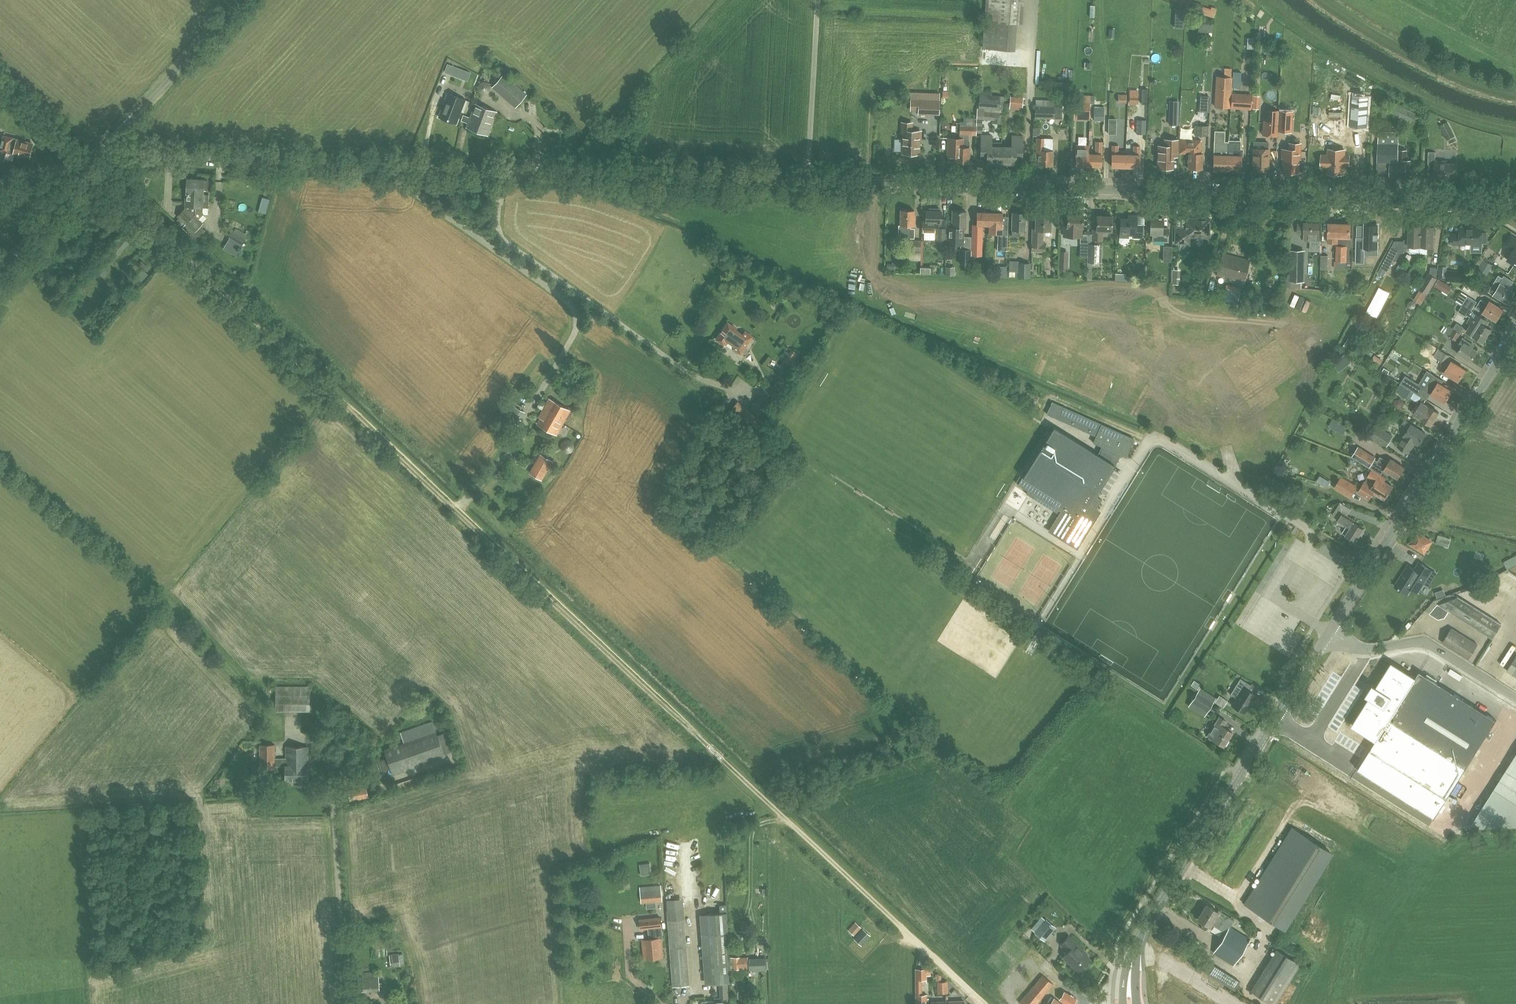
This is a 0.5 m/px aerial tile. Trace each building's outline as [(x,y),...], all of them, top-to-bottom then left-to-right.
[(1017,0),(986,0),(983,48),(1014,50),(1017,0)] [(1201,13),(1203,8),(1204,4),(1194,1),(1191,10),(1201,13)] [(1184,10),(1176,9),(1175,27),(1183,28),(1184,10)] [(1218,19),(1220,13),(1208,10),(1206,15),(1218,19)] [(452,75),(455,67),(448,64),(445,72),(452,75)] [(1217,74),(1216,106),(1230,107),(1231,76),(1232,68),(1226,68),(1225,74),(1217,74)] [(464,71),(462,78),(467,80),(470,73),(464,71)] [(516,107),(526,95),(503,74),(492,87),(516,107)] [(1139,104),(1139,89),(1129,89),(1129,104),(1139,104)] [(977,108),(976,117),(976,119),(982,119),(994,120),(994,122),(1001,123),(1002,115),(1003,115),(1004,96),(992,95),(992,91),(980,90),(980,94),(979,94),(979,108),(977,108)] [(1251,109),(1252,94),(1232,92),(1231,108),(1251,109)] [(456,123),(465,100),(448,93),(439,117),(456,123)] [(1126,103),(1127,94),(1118,94),(1118,102),(1126,103)] [(1368,95),(1352,94),(1350,126),(1366,127),(1368,95)] [(1022,110),(1023,97),(1010,96),(1009,109),(1022,110)] [(939,115),(940,99),(910,98),(910,111),(918,111),(918,114),(939,115)] [(1062,118),(1062,106),(1055,106),(1055,100),(1035,99),(1034,118),(1054,119),(1054,118),(1062,118)] [(1073,119),(1090,119),(1090,104),(1090,102),(1074,101),(1073,119)] [(466,116),(464,121),(468,123),(466,127),(488,135),(496,112),(475,103),(470,117),(466,116)] [(1413,120),(1416,113),(1411,112),(1402,107),(1395,104),(1392,110),(1399,113),(1408,118),(1413,120)] [(1104,121),(1104,107),(1094,106),(1094,111),(1093,111),(1094,120),(1104,121)] [(1277,136),(1278,131),(1279,110),(1264,109),(1262,135),(1277,136)] [(1179,125),(1179,110),(1170,110),(1170,125),(1179,125)] [(1293,110),(1279,110),(1278,131),(1292,132),(1293,110)] [(976,132),(976,119),(976,117),(964,117),(964,120),(960,120),(960,138),(948,137),(947,156),(948,158),(952,158),(953,157),(956,157),(956,162),(969,163),(970,147),(969,147),(970,134),(976,134),(976,132)] [(1117,134),(1118,119),(1108,119),(1108,133),(1117,134)] [(1145,135),(1146,120),(1137,119),(1136,134),(1145,135)] [(895,139),(894,151),(902,151),(902,153),(919,154),(919,143),(920,143),(921,131),(913,131),(913,125),(913,122),(901,121),(901,131),(902,131),(902,139),(895,139)] [(1447,140),(1455,136),(1448,121),(1440,125),(1447,140)] [(1209,125),(1195,125),(1194,135),(1209,135),(1209,125)] [(1227,155),(1228,155),(1228,141),(1225,141),(1225,131),(1215,130),(1214,141),(1214,154),(1213,169),(1227,170),(1227,155)] [(1411,177),(1411,160),(1407,159),(1407,150),(1398,149),(1399,132),(1378,131),(1377,175),(1401,176),(1401,177),(1411,177)] [(1001,163),(1001,146),(992,146),(992,134),(981,134),(980,155),(980,161),(986,161),(986,163),(1001,163)] [(1001,146),(1001,163),(1016,164),(1016,161),(1022,161),(1022,156),(1023,135),(1012,134),(1012,146),(1001,146)] [(33,144),(17,140),(18,139),(4,135),(0,149),(0,150),(21,155),(29,157),(33,144)] [(1053,165),(1053,150),(1053,138),(1044,138),(1036,138),(1036,150),(1036,161),(1038,161),(1038,165),(1053,165)] [(1178,157),(1179,139),(1164,138),(1163,145),(1158,144),(1158,151),(1158,162),(1159,162),(1158,168),(1173,168),(1173,157),(1178,157)] [(1201,153),(1201,145),(1201,140),(1179,139),(1178,154),(1187,154),(1187,163),(1188,163),(1188,169),(1202,169),(1203,153),(1201,153)] [(1227,155),(1227,170),(1241,170),(1241,155),(1241,140),(1228,140),(1228,141),(1228,155),(1227,155)] [(1253,170),(1269,171),(1270,149),(1269,149),(1269,141),(1254,140),(1254,148),(1253,170)] [(1095,154),(1089,154),(1088,166),(1101,166),(1102,141),(1095,141),(1095,154)] [(1300,158),(1301,143),(1290,143),(1290,149),(1283,149),(1283,158),(1284,158),(1284,171),(1299,172),(1299,158),(1300,158)] [(1089,145),(1076,144),(1075,166),(1088,166),(1089,154),(1089,145)] [(1126,154),(1126,150),(1119,150),(1119,145),(1112,145),(1112,154),(1111,167),(1125,167),(1126,154)] [(1126,154),(1125,167),(1139,167),(1140,145),(1133,145),(1133,154),(1126,154)] [(1325,155),(1324,167),(1328,167),(1328,173),(1344,173),(1344,164),(1348,164),(1348,155),(1345,155),(1345,150),(1329,149),(1329,155),(1325,155)] [(1456,179),(1457,163),(1447,163),(1447,161),(1436,160),(1436,151),(1428,151),(1428,175),(1435,175),(1435,176),(1441,176),(1441,178),(1456,179)] [(204,223),(199,219),(204,214),(203,211),(203,207),(210,207),(210,194),(204,194),(204,189),(207,189),(208,180),(204,180),(205,179),(187,178),(185,207),(177,216),(179,218),(176,221),(192,234),(191,235),(197,240),(205,231),(201,226),(204,223)] [(925,210),(925,220),(922,220),(922,232),(936,232),(936,223),(941,223),(941,210),(940,210),(940,208),(932,208),(932,210),(925,210)] [(915,227),(915,216),(914,216),(915,210),(900,209),(900,225),(898,225),(898,234),(900,234),(900,238),(914,238),(915,228),(910,228),(911,226),(915,227)] [(966,229),(966,211),(953,211),(952,227),(947,226),(946,245),(964,245),(964,229),(966,229)] [(989,225),(990,212),(976,212),(976,225),(976,233),(983,233),(983,225),(989,225)] [(989,225),(989,233),(998,233),(1002,233),(1002,238),(1008,238),(1009,216),(1003,216),(1003,212),(990,212),(989,225)] [(1025,231),(1026,213),(1012,213),(1012,230),(1012,236),(1019,237),(1019,235),(1024,235),(1024,231),(1025,231)] [(1051,231),(1051,214),(1036,213),(1035,228),(1032,228),(1031,252),(1045,252),(1046,242),(1044,242),(1044,230),(1051,231)] [(1063,225),(1063,237),(1073,237),(1082,238),(1082,228),(1083,228),(1083,214),(1067,214),(1067,225),(1063,225)] [(1103,240),(1103,231),(1112,231),(1112,215),(1097,215),(1096,229),(1092,229),(1091,243),(1088,243),(1087,255),(1086,279),(1092,279),(1092,265),(1100,266),(1100,262),(1101,262),(1102,240),(1103,240)] [(1136,225),(1136,216),(1128,216),(1128,219),(1120,218),(1120,237),(1128,237),(1128,235),(1133,235),(1133,237),(1142,237),(1142,225),(1136,225)] [(1169,241),(1169,228),(1163,227),(1163,217),(1151,217),(1150,234),(1152,234),(1152,241),(1169,241)] [(1174,244),(1190,244),(1191,237),(1209,238),(1210,219),(1185,218),(1184,228),(1175,228),(1174,244)] [(1320,242),(1320,223),(1305,222),(1305,224),(1299,223),(1298,234),(1305,234),(1304,241),(1320,242)] [(1328,237),(1328,243),(1337,243),(1337,245),(1336,261),(1337,261),(1337,268),(1346,268),(1346,261),(1347,261),(1348,247),(1353,247),(1353,236),(1351,236),(1351,223),(1329,222),(1329,237),(1328,237)] [(1356,262),(1365,262),(1365,247),(1377,248),(1378,224),(1366,224),(1365,237),(1357,237),(1356,262)] [(1421,246),(1422,226),(1409,225),(1409,239),(1404,239),(1404,240),(1404,248),(1408,248),(1408,250),(1410,253),(1418,253),(1421,251),(1421,246)] [(1434,247),(1434,226),(1422,226),(1421,246),(1428,247),(1428,253),(1433,253),(1433,247),(1434,247)] [(1488,242),(1489,234),(1487,233),(1483,232),(1483,228),(1460,227),(1460,234),(1453,234),(1453,244),(1466,245),(1466,244),(1472,244),(1472,248),(1474,250),(1480,250),(1482,248),(1482,243),(1487,243),(1488,242)] [(248,234),(235,228),(233,232),(231,230),(227,237),(229,238),(225,244),(238,252),(248,234)] [(947,228),(946,228),(937,228),(937,242),(946,242),(947,228)] [(1513,236),(1507,245),(1514,249),(1507,260),(1515,265),(1515,238),(1513,236)] [(971,255),(982,255),(982,239),(972,238),(971,255)] [(921,261),(921,246),(921,240),(909,240),(908,246),(908,260),(921,261)] [(1172,262),(1172,246),(1164,246),(1163,261),(1172,262)] [(1306,247),(1291,247),(1291,281),(1305,281),(1306,247)] [(970,264),(970,250),(960,249),(959,263),(970,264)] [(1398,256),(1389,251),(1381,267),(1388,271),(1394,260),(1396,261),(1398,256)] [(1243,282),(1249,261),(1223,254),(1217,274),(1243,282)] [(1487,275),(1494,265),(1484,259),(1477,269),(1487,275)] [(146,271),(150,267),(142,260),(139,264),(146,271)] [(1067,261),(1059,261),(1059,270),(1064,270),(1067,270),(1067,261)] [(1018,263),(1009,262),(1009,271),(1010,271),(1010,276),(1017,277),(1018,277),(1030,277),(1031,263),(1018,262),(1018,263)] [(924,266),(924,274),(934,274),(934,266),(924,266)] [(1446,277),(1447,266),(1439,266),(1438,277),(1446,277)] [(945,275),(954,275),(954,267),(945,267),(945,275)] [(1006,277),(1006,267),(998,267),(998,276),(1006,277)] [(1464,282),(1464,279),(1465,270),(1448,269),(1447,281),(1464,282)] [(1131,281),(1131,277),(1126,277),(1126,274),(1115,273),(1115,281),(1126,281),(1131,281)] [(1423,301),(1427,294),(1437,278),(1429,273),(1419,289),(1420,290),(1416,296),(1423,301)] [(1498,274),(1488,291),(1493,295),(1508,304),(1515,291),(1510,288),(1514,281),(1504,275),(1503,277),(1498,274)] [(1444,280),(1439,285),(1451,294),(1455,289),(1444,280)] [(1240,295),(1242,288),(1238,287),(1238,286),(1226,283),(1223,297),(1234,300),(1236,293),(1240,295)] [(1472,310),(1477,301),(1468,295),(1463,304),(1472,310)] [(1488,303),(1482,299),(1481,299),(1476,307),(1483,312),(1483,313),(1497,321),(1504,310),(1490,301),(1488,303)] [(1490,321),(1472,310),(1463,304),(1459,311),(1467,317),(1468,315),(1470,316),(1467,322),(1471,325),(1470,326),(1472,327),(1469,332),(1467,331),(1473,335),(1483,342),(1492,329),(1487,326),(1490,321)] [(743,333),(736,329),(737,328),(727,322),(716,339),(724,345),(724,344),(726,345),(728,341),(735,346),(733,349),(741,354),(753,336),(745,331),(743,333)] [(1456,340),(1461,333),(1450,326),(1444,333),(1456,340)] [(1471,361),(1478,350),(1473,347),(1475,345),(1463,337),(1458,344),(1462,346),(1457,353),(1471,361)] [(1351,352),(1357,343),(1348,338),(1343,346),(1351,352)] [(1430,350),(1433,345),(1427,341),(1424,346),(1430,350)] [(1445,363),(1450,355),(1439,348),(1434,356),(1445,363)] [(1343,371),(1356,361),(1350,354),(1338,363),(1343,371)] [(1459,381),(1466,369),(1452,360),(1445,372),(1459,381)] [(1414,392),(1425,398),(1427,400),(1431,393),(1446,402),(1453,391),(1442,384),(1444,380),(1434,374),(1426,387),(1406,375),(1401,383),(1414,392)] [(1429,405),(1423,401),(1425,398),(1414,392),(1401,383),(1397,390),(1410,399),(1411,398),(1418,402),(1417,404),(1419,405),(1413,414),(1421,419),(1431,425),(1439,412),(1429,406),(1429,405)] [(1037,402),(1039,396),(1028,391),(1025,397),(1037,402)] [(549,398),(544,407),(539,416),(540,417),(537,424),(557,435),(571,410),(549,398)] [(1126,457),(1134,439),(1052,402),(1047,414),(1096,436),(1093,442),(1102,446),(1098,454),(1054,426),(1018,484),(1062,512),(1050,530),(1077,547),(1094,520),(1090,518),(1102,499),(1096,496),(1115,465),(1120,454),(1126,457)] [(1418,445),(1426,433),(1411,424),(1412,423),(1405,419),(1401,426),(1408,430),(1404,435),(1397,445),(1409,453),(1415,443),(1418,445)] [(1387,447),(1391,440),(1394,435),(1375,424),(1368,436),(1387,447)] [(1378,460),(1375,459),(1376,457),(1358,445),(1352,456),(1381,475),(1383,471),(1388,475),(1389,473),(1398,478),(1405,467),(1391,458),(1389,461),(1381,456),(1378,460)] [(543,479),(554,461),(542,454),(532,473),(543,479)] [(1385,499),(1393,486),(1384,481),(1386,478),(1372,470),(1358,492),(1370,499),(1374,492),(1385,499)] [(1351,498),(1358,486),(1341,476),(1334,488),(1351,498)] [(1346,517),(1352,509),(1341,502),(1333,515),(1338,517),(1337,520),(1347,526),(1343,532),(1346,535),(1356,541),(1364,528),(1346,517)] [(1434,521),(1439,513),(1431,509),(1426,516),(1434,521)] [(1424,552),(1431,541),(1417,532),(1410,543),(1424,552)] [(1448,547),(1450,542),(1450,541),(1438,537),(1437,543),(1448,547)] [(1515,556),(1508,561),(1511,568),(1515,565),(1515,556)] [(1434,572),(1422,564),(1418,571),(1409,566),(1396,586),(1408,593),(1411,588),(1418,592),(1427,578),(1429,579),(1434,572)] [(1502,624),(1458,596),(1437,604),(1430,613),(1439,619),(1445,617),(1449,610),(1493,638),(1502,624)] [(1468,658),(1478,644),(1452,628),(1443,642),(1468,658)] [(1431,659),(1444,666),(1446,661),(1434,654),(1431,659)] [(1506,670),(1515,676),(1515,655),(1506,670)] [(1416,677),(1392,661),(1352,725),(1376,740),(1370,749),(1447,798),(1496,720),(1420,671),(1416,677)] [(1333,676),(1328,688),(1336,692),(1342,680),(1333,676)] [(1244,713),(1255,695),(1248,690),(1251,685),(1240,678),(1231,694),(1237,697),(1232,705),(1235,707),(1235,709),(1236,709),(1236,710),(1237,711),(1238,711),(1239,711),(1241,711),(1244,713)] [(1201,684),(1194,680),(1191,685),(1197,689),(1201,684)] [(1198,691),(1191,702),(1207,712),(1214,701),(1203,695),(1198,691)] [(1228,700),(1219,695),(1215,702),(1223,707),(1228,700)] [(1223,746),(1232,732),(1221,725),(1224,720),(1219,716),(1216,722),(1215,724),(1212,728),(1207,736),(1208,737),(1208,738),(1211,740),(1212,739),(1223,746)] [(438,734),(437,731),(433,720),(406,730),(400,732),(404,742),(384,748),(387,758),(379,761),(382,771),(391,768),(393,775),(446,756),(444,753),(454,750),(448,731),(438,734)] [(275,758),(275,744),(260,744),(260,769),(275,769),(275,766),(286,766),(286,780),(309,780),(309,746),(286,746),(286,758),(275,758)] [(1515,825),(1515,754),(1471,827),(1515,825)] [(414,777),(397,783),(399,789),(416,784),(414,777)] [(350,801),(369,797),(367,786),(348,790),(350,801)] [(1244,903),(1281,927),(1340,833),(1303,809),(1291,828),(1244,903)] [(641,875),(652,873),(650,863),(639,864),(641,875)] [(661,884),(640,886),(641,903),(662,901),(661,884)] [(673,987),(690,985),(685,917),(683,898),(667,899),(668,918),(673,987)] [(728,953),(726,933),(729,933),(727,904),(719,904),(720,912),(700,914),(701,934),(703,955),(704,955),(706,984),(730,982),(728,952),(728,953)] [(1218,911),(1206,904),(1197,918),(1210,926),(1212,924),(1225,933),(1213,952),(1234,965),(1250,939),(1230,926),(1234,920),(1219,910),(1218,911)] [(663,938),(661,916),(639,919),(640,929),(648,928),(649,939),(642,940),(644,959),(663,957),(661,938),(663,938)] [(1045,919),(1041,916),(1031,929),(1035,932),(1034,932),(1045,941),(1056,927),(1046,918),(1045,919)] [(861,945),(871,935),(863,928),(854,938),(861,945)] [(1079,971),(1090,960),(1082,951),(1083,950),(1068,936),(1060,944),(1068,951),(1063,956),(1079,971)] [(1301,964),(1277,948),(1251,990),(1272,1003),(1276,1003),(1301,964)] [(391,967),(401,966),(399,954),(389,955),(391,967)] [(748,956),(739,957),(740,969),(749,968),(748,956)] [(765,958),(749,958),(749,970),(768,969),(769,969),(769,961),(765,961),(765,958)] [(1236,988),(1242,978),(1214,961),(1208,971),(1236,988)] [(922,994),(922,982),(927,982),(927,975),(931,975),(931,968),(915,968),(915,1002),(928,1002),(928,994),(922,994)] [(359,992),(380,991),(378,971),(358,972),(359,992)] [(1054,984),(1042,974),(1019,1002),(1021,1003),(1037,1003),(1054,984)] [(937,993),(948,993),(947,981),(937,982),(937,993)] [(1076,999),(1064,991),(1060,999),(1067,1003),(1073,1003),(1076,999)]
